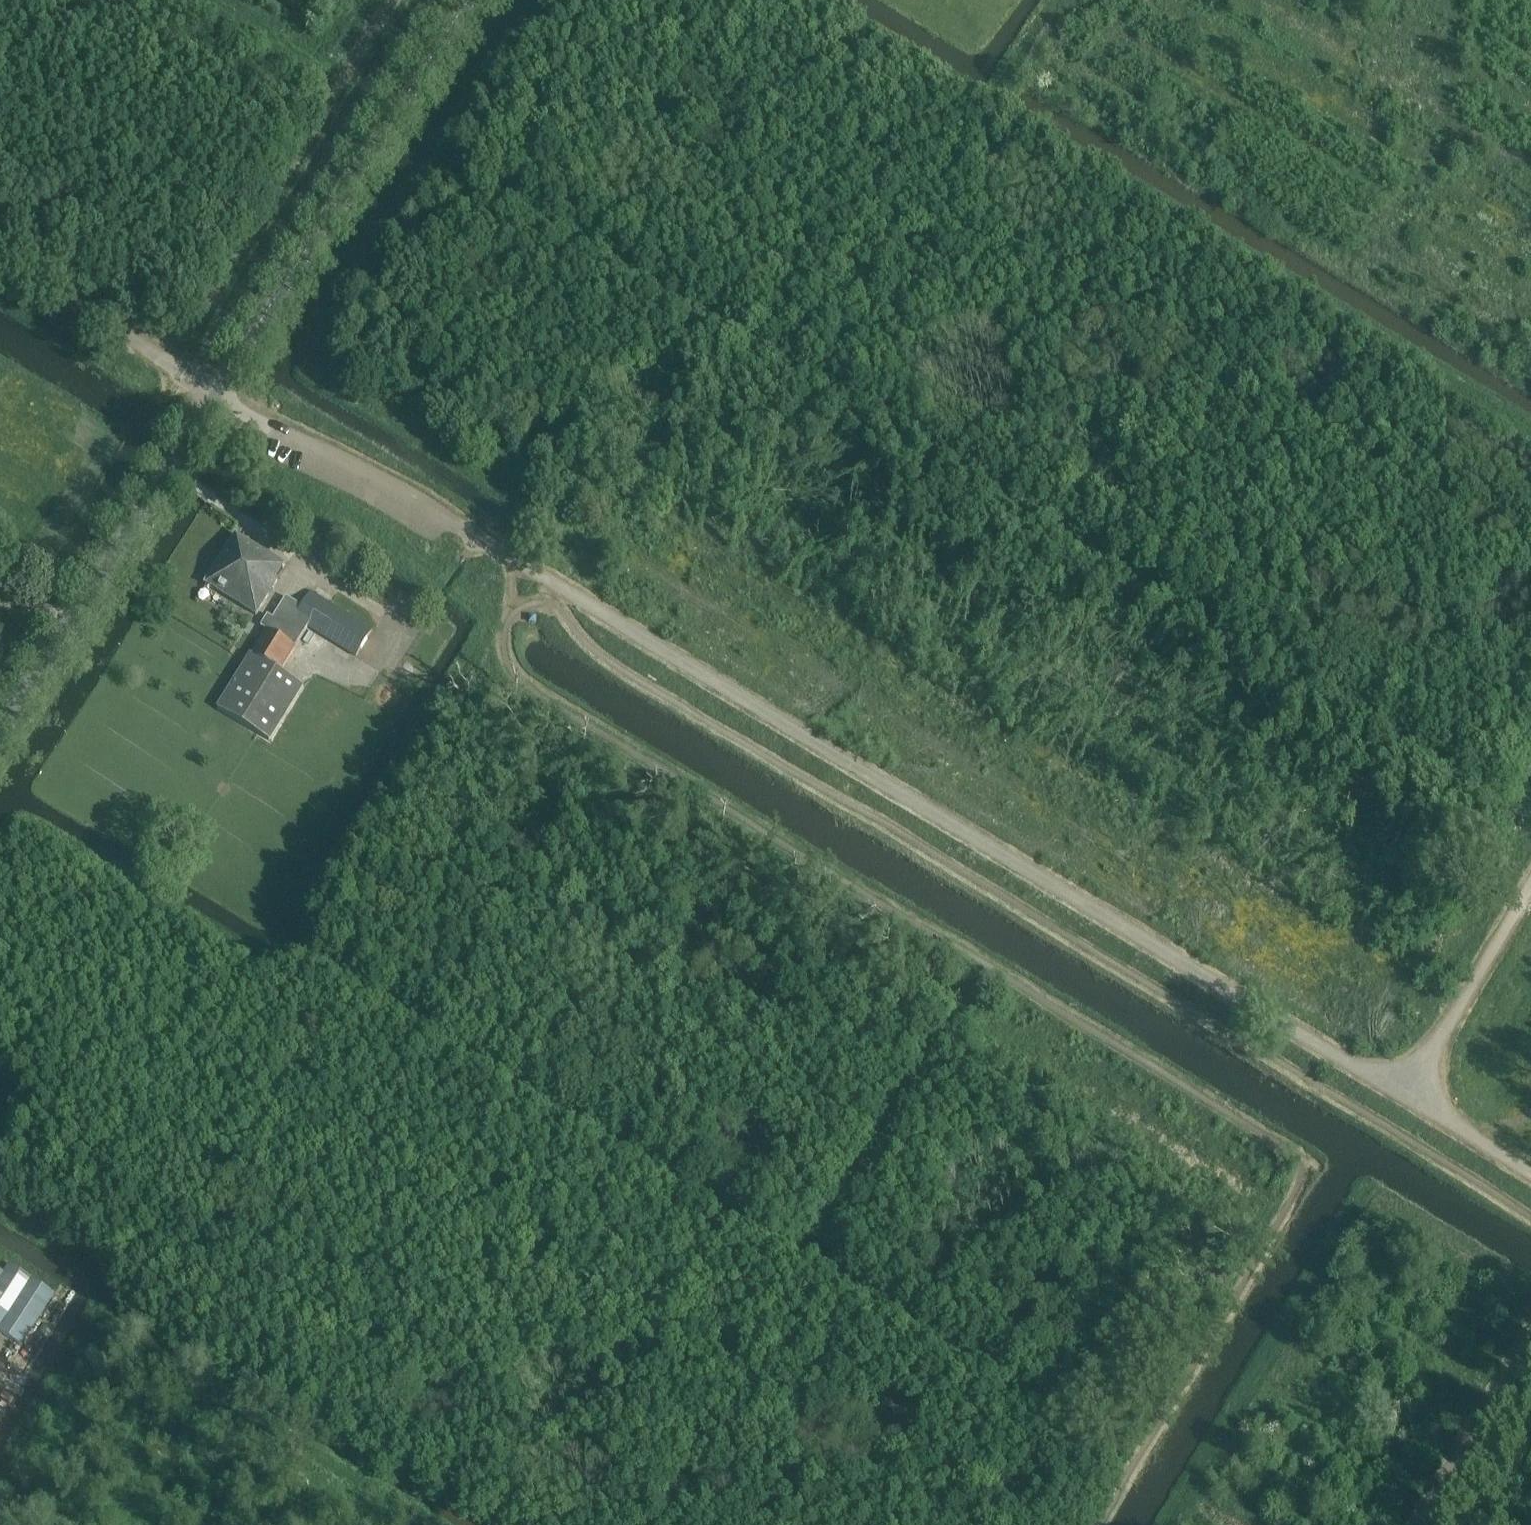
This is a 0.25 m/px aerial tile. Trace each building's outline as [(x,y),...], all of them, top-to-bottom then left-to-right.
[(277,580),(286,564),(237,533),(205,584),(258,616),(279,581),(277,580)] [(308,628),(356,658),(373,630),(311,592),(303,606),(287,597),(273,618),(268,615),(261,627),(267,630),(252,654),(251,654),(217,708),(271,742),(306,687),(282,672),(297,648),(296,647),(308,628)] [(9,1262),(2,1273),(0,1277),(0,1331),(21,1344),(54,1291),(9,1262)]
